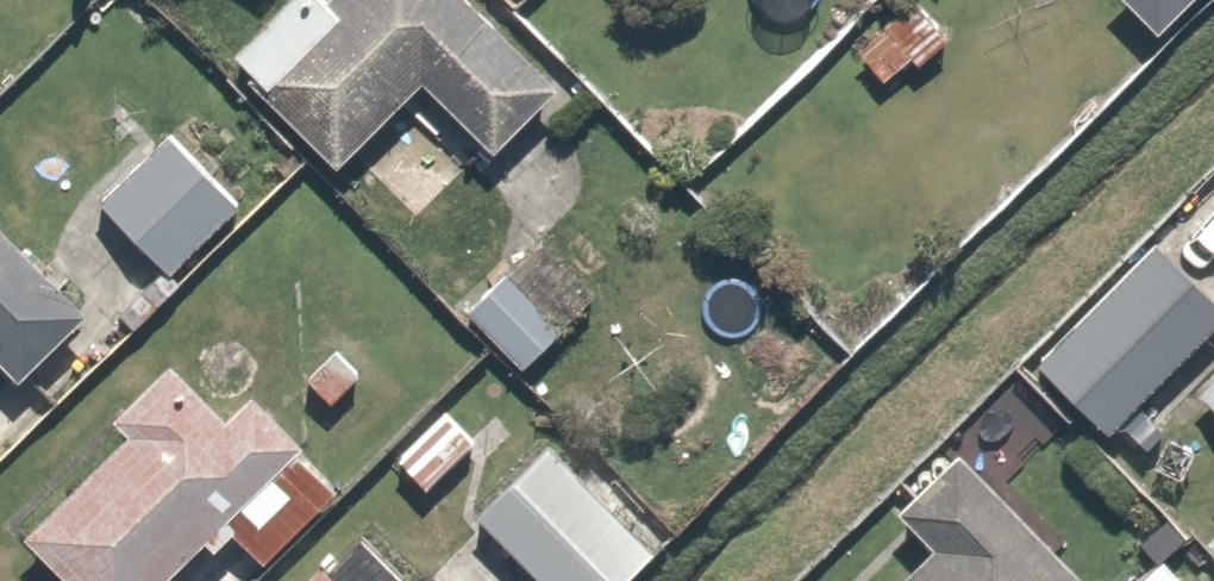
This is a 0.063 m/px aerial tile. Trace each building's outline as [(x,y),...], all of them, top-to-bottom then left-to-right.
[(464,0),(332,0),(326,6),(320,0),(278,0),(225,55),(327,153),(387,90),(479,178),(560,92),(464,0)] [(918,0),(895,0),(845,48),(886,92),(948,33),(918,0)] [(1147,41),(1190,0),(1108,0),(1147,41)] [(229,204),(158,137),(92,206),(163,274),(229,204)] [(10,395),(85,317),(0,236),(0,385),(10,395)] [(1145,244),(1029,362),(1097,429),(1213,312),(1145,244)] [(554,303),(510,266),(458,327),(503,364),(554,303)] [(56,580),(148,580),(198,539),(211,554),(235,534),(252,554),(334,485),(253,389),(217,420),(171,365),(111,415),(125,433),(12,528),(56,580)] [(1195,393),(1213,412),(1213,374),(1195,393)] [(655,544),(545,435),(466,515),(534,580),(619,580),(655,544)] [(306,560),(286,580),(327,580),(306,560)] [(1189,561),(1170,580),(1210,580),(1189,561)]
